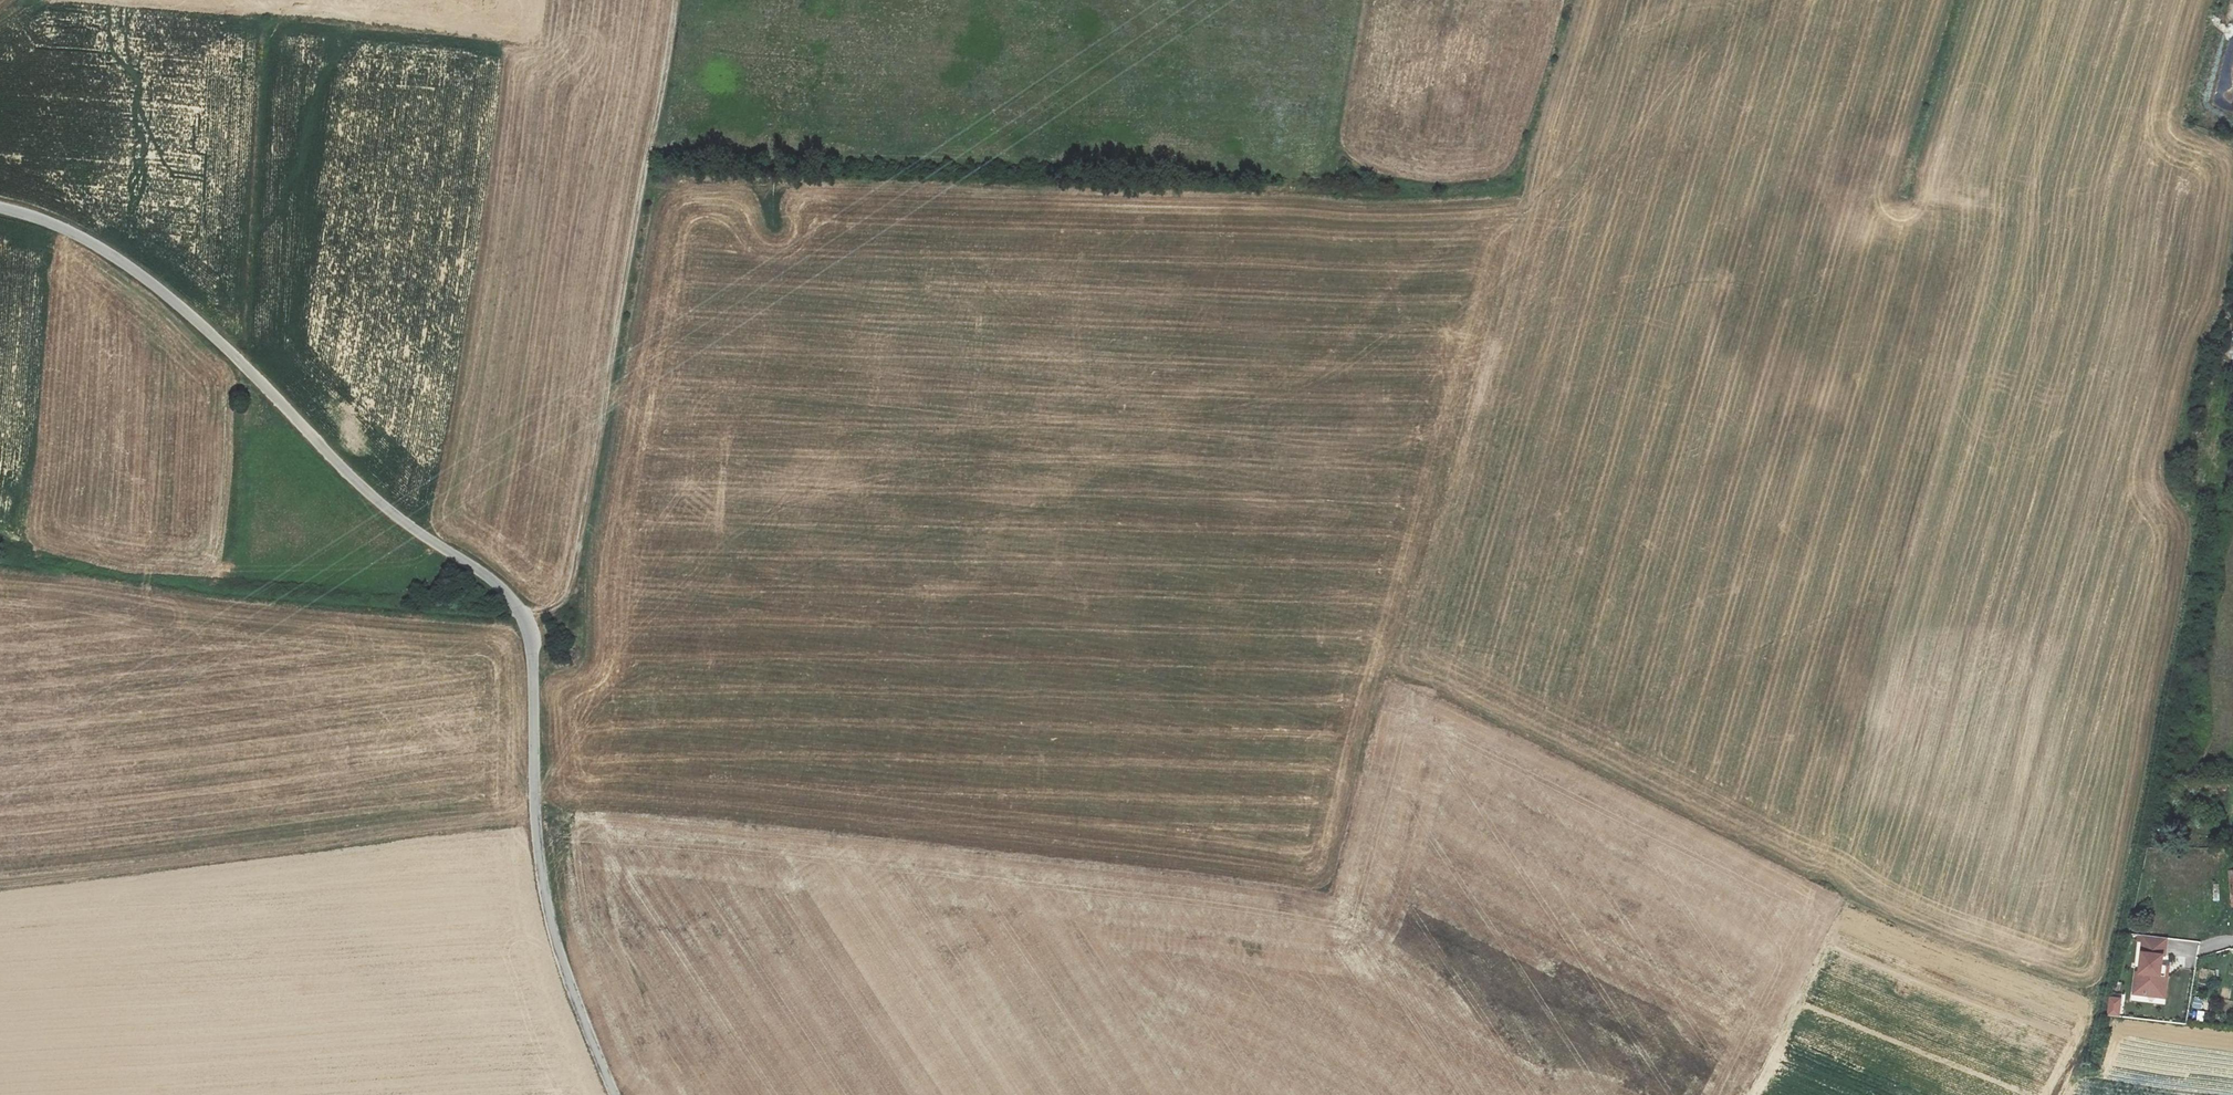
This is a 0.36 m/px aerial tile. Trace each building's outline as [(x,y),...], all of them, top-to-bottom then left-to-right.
[(2212,902),(2222,900),(2219,883),(2209,884),(2212,902)] [(2165,937),(2136,933),(2136,939),(2141,940),(2140,951),(2141,951),(2139,971),(2135,970),(2132,992),(2156,995),(2158,974),(2160,974),(2161,963),(2162,954),(2163,954),(2165,937)] [(2158,974),(2156,995),(2164,996),(2167,964),(2161,963),(2160,974),(2158,974)] [(2106,1014),(2120,1017),(2124,998),(2110,995),(2106,1014)]
